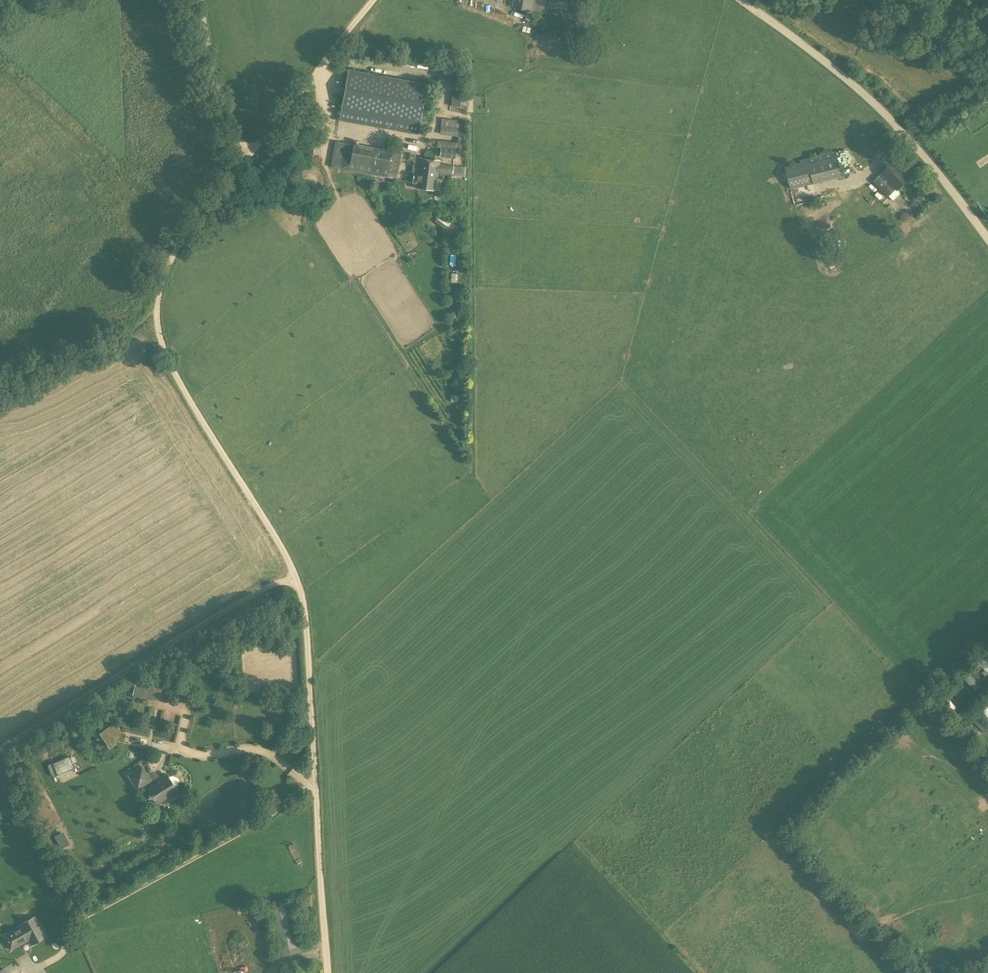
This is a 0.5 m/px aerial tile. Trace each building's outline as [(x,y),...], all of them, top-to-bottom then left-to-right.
[(512,7),(531,11),(533,0),(513,0),(512,7)] [(426,83),(348,69),(338,120),(417,134),(426,83)] [(466,121),(441,118),(439,134),(458,136),(457,142),(438,140),(437,146),(440,147),(439,156),(447,157),(447,161),(451,161),(452,158),(455,159),(456,149),(462,150),(466,121)] [(342,168),(396,179),(397,173),(401,152),(335,140),(330,166),(342,168)] [(785,166),(791,189),(815,183),(841,176),(835,150),(801,159),(801,162),(785,166)] [(415,187),(435,190),(440,190),(443,174),(464,176),(465,167),(438,163),(439,160),(418,157),(416,175),(417,175),(416,183),(415,187)] [(881,173),(874,180),(873,181),(888,196),(890,195),(896,189),(897,189),(910,176),(894,160),(881,173)] [(987,674),(987,663),(980,653),(975,658),(987,674)] [(967,672),(962,677),(974,691),(980,686),(967,672)] [(136,679),(132,695),(145,697),(148,681),(136,679)] [(125,733),(122,732),(115,721),(108,726),(99,725),(96,739),(105,741),(110,748),(120,741),(123,742),(125,733)] [(74,768),(69,756),(52,763),(57,775),(74,768)] [(142,766),(127,774),(137,789),(143,785),(145,786),(146,788),(147,790),(145,800),(155,802),(156,803),(157,803),(167,805),(168,795),(177,789),(176,787),(169,777),(167,774),(160,779),(159,777),(158,775),(153,771),(146,772),(142,766)] [(20,815),(12,818),(15,824),(22,821),(20,815)] [(62,833),(54,837),(61,849),(68,846),(62,833)] [(35,915),(19,924),(1,935),(10,951),(18,946),(28,941),(31,945),(39,940),(47,936),(35,915)]
